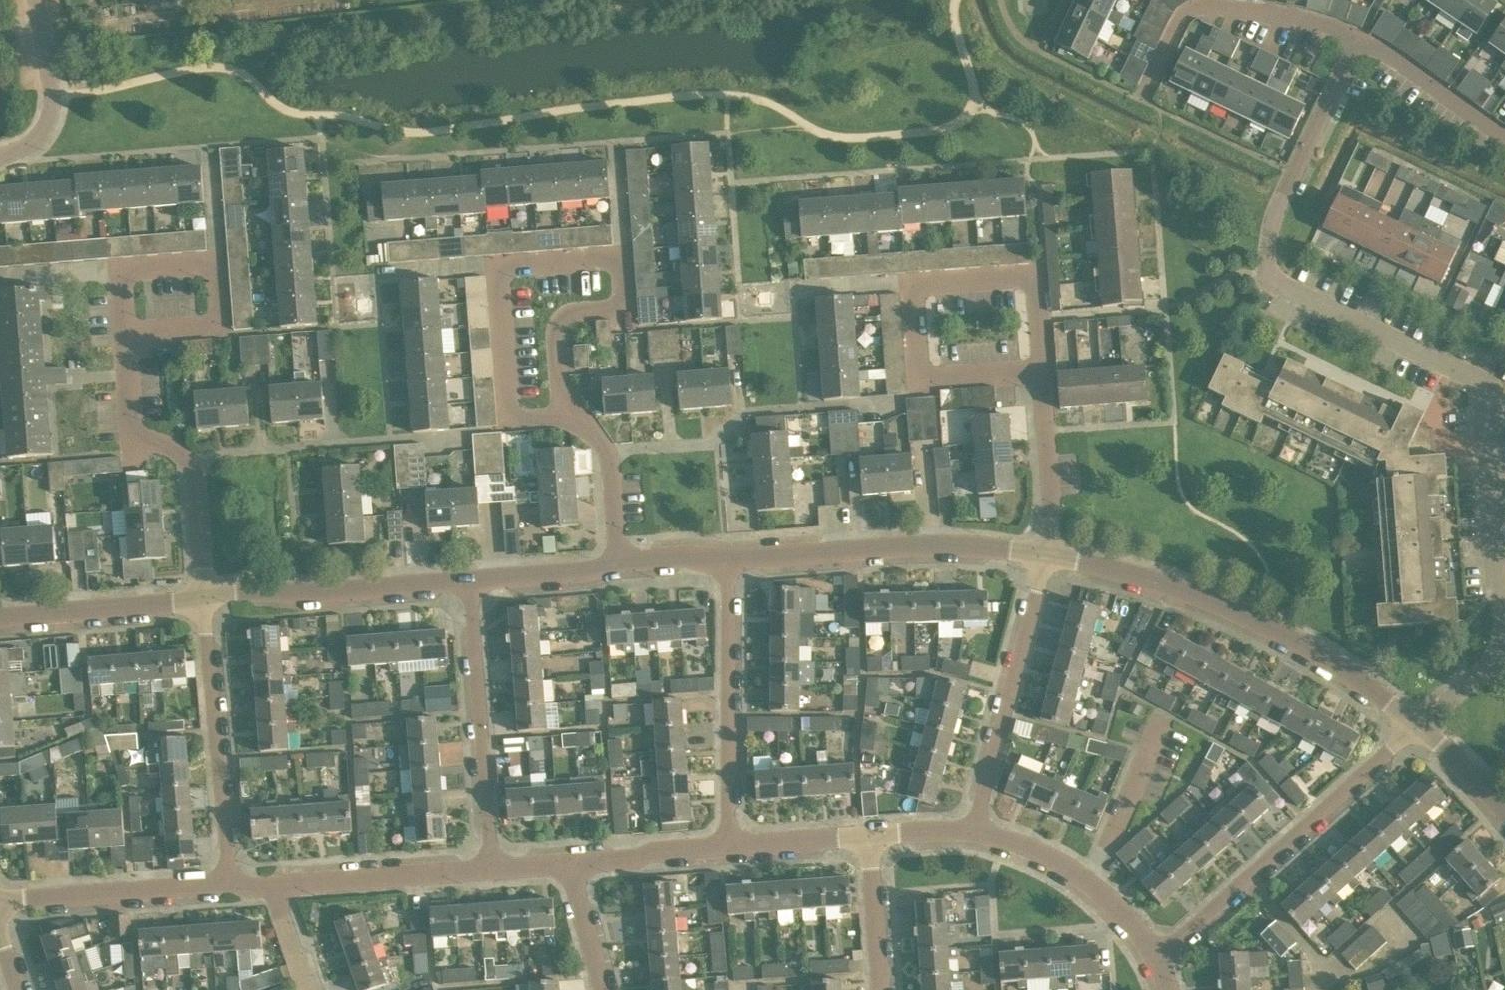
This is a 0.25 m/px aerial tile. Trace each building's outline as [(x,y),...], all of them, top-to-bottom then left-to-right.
[(1116,26),(1119,28),(1124,16),(1112,10),(1116,0),(1078,0),(1076,5),(1107,20),(1116,26)] [(1162,0),(1166,5),(1174,12),(1177,7),(1179,6),(1172,0),(1163,0),(1162,0)] [(1325,14),(1331,16),(1335,0),(1329,0),(1325,14)] [(1441,10),(1447,0),(1426,0),(1441,10)] [(1459,22),(1473,0),(1447,0),(1441,10),(1459,22)] [(1459,22),(1478,34),(1497,6),(1488,0),(1473,0),(1459,22)] [(1350,3),(1344,21),(1349,23),(1356,5),(1350,3)] [(1076,5),(1066,25),(1097,40),(1107,20),(1076,5)] [(1385,11),(1371,34),(1380,39),(1394,16),(1385,11)] [(1151,13),(1147,22),(1165,30),(1169,21),(1151,13)] [(1491,44),(1504,54),(1504,24),(1491,44)] [(1097,40),(1066,25),(1057,45),(1088,60),(1097,40)] [(1186,52),(1172,83),(1192,92),(1207,61),(1206,61),(1211,50),(1212,50),(1221,32),(1213,28),(1208,39),(1202,36),(1193,55),(1186,52)] [(1404,28),(1393,46),(1401,52),(1412,34),(1404,28)] [(1142,31),(1137,40),(1138,40),(1155,48),(1160,39),(1142,31)] [(1224,56),(1232,59),(1241,41),(1233,38),(1224,56)] [(1420,39),(1409,57),(1417,62),(1429,45),(1420,39)] [(1437,51),(1425,68),(1433,74),(1448,53),(1440,47),(1437,51)] [(1133,48),(1129,57),(1146,66),(1151,57),(1133,48)] [(1271,54),(1262,73),(1269,76),(1278,58),(1271,54)] [(1192,92),(1211,102),(1226,71),(1207,61),(1192,92)] [(1297,69),(1291,66),(1283,83),(1289,86),(1297,69)] [(1472,69),(1456,90),(1464,96),(1480,75),(1472,69)] [(1211,102),(1231,111),(1246,80),(1226,71),(1211,102)] [(1125,83),(1136,88),(1140,79),(1129,74),(1125,83)] [(1265,89),(1250,120),(1270,130),(1285,99),(1284,98),(1289,86),(1283,83),(1271,77),(1265,89)] [(1306,90),(1317,95),(1323,82),(1312,77),(1306,90)] [(1231,111),(1250,120),(1265,89),(1246,80),(1231,111)] [(1483,92),(1474,103),(1481,108),(1489,96),(1483,92)] [(1285,99),(1270,130),(1290,139),(1305,108),(1285,99)] [(674,147),(676,173),(711,170),(709,145),(674,147)] [(626,151),(628,177),(648,175),(646,149),(626,151)] [(269,168),(253,170),(253,180),(270,178),(305,175),(303,150),(268,153),(269,168)] [(1367,162),(1377,167),(1382,157),(1372,152),(1367,162)] [(1382,157),(1377,167),(1388,172),(1393,162),(1382,157)] [(607,161),(581,164),(584,200),(610,198),(607,161)] [(581,164),(557,166),(560,202),(584,200),(581,164)] [(1400,165),(1395,176),(1406,181),(1417,186),(1422,175),(1411,170),(1400,165)] [(202,166),(176,169),(179,205),(205,203),(202,166)] [(557,166),(532,168),(535,204),(560,202),(557,166)] [(532,168),(507,170),(510,206),(535,204),(532,168)] [(176,169),(151,171),(155,207),(179,205),(176,169)] [(222,172),(223,182),(243,180),(243,178),(242,170),(222,172)] [(507,170),(482,172),(486,212),(487,212),(487,208),(510,206),(507,170)] [(676,173),(677,198),(713,195),(711,170),(676,173)] [(151,171),(127,173),(130,209),(155,207),(151,171)] [(1093,175),(1095,199),(1132,196),(1130,171),(1093,175)] [(482,176),(458,178),(461,214),(486,212),(482,172),(482,176)] [(127,173),(102,175),(105,211),(130,209),(127,173)] [(102,175),(77,177),(80,217),(81,217),(80,214),(105,211),(102,175)] [(307,200),(305,175),(270,178),(272,203),(307,200)] [(628,177),(630,202),(650,200),(648,175),(628,177)] [(1422,175),(1417,186),(1427,191),(1432,180),(1422,175)] [(76,181),(52,184),(55,220),(80,217),(77,177),(76,177),(76,181)] [(458,178),(433,180),(436,217),(438,230),(437,216),(461,214),(458,178)] [(223,182),(225,207),(245,205),(243,180),(223,182)] [(408,182),(411,219),(425,217),(426,231),(438,230),(436,217),(433,180),(408,182)] [(1024,180),(999,182),(1001,218),(1027,216),(1024,180)] [(370,222),(411,219),(408,182),(382,185),(383,193),(367,194),(370,222)] [(999,182),(974,184),(977,220),(1001,218),(999,182)] [(52,184),(27,186),(30,222),(55,220),(52,184)] [(974,184),(949,186),(952,222),(977,220),(974,184)] [(1042,186),(1043,204),(1054,203),(1052,185),(1042,186)] [(27,186),(2,188),(6,224),(30,222),(27,186)] [(949,186),(924,188),(927,224),(952,222),(949,186)] [(1324,228),(1344,237),(1364,195),(1344,186),(1324,228)] [(924,188),(899,190),(903,231),(904,230),(904,226),(927,224),(924,188)] [(1445,199),(1456,205),(1461,194),(1450,189),(1445,199)] [(899,195),(875,197),(878,232),(903,231),(899,190),(899,195)] [(1461,194),(1456,205),(1466,210),(1471,199),(1461,194)] [(677,198),(679,223),(715,220),(713,195),(677,198)] [(1344,237),(1363,247),(1379,215),(1376,214),(1381,203),(1364,195),(1344,237)] [(1095,199),(1097,226),(1134,223),(1132,196),(1095,199)] [(869,255),(855,256),(856,277),(881,275),(879,255),(880,255),(878,232),(875,197),(850,198),(853,234),(867,233),(869,255)] [(828,236),(853,234),(850,198),(826,200),(828,236)] [(309,225),(307,200),(272,203),(274,228),(309,225)] [(630,202),(632,226),(652,225),(650,200),(630,202)] [(786,240),(828,236),(826,200),(800,202),(800,211),(784,212),(786,240)] [(1481,230),(1492,235),(1496,225),(1499,226),(1504,223),(1504,206),(1495,201),(1494,203),(1486,220),(1481,230)] [(1043,204),(1045,231),(1056,230),(1054,203),(1043,204)] [(225,207),(226,232),(247,230),(245,205),(225,207)] [(1363,247),(1383,256),(1403,214),(1402,213),(1397,224),(1379,215),(1363,247)] [(1383,256),(1403,265),(1423,223),(1403,214),(1383,256)] [(188,228),(210,227),(209,215),(187,215),(188,228)] [(679,223),(681,247),(716,245),(715,220),(679,223)] [(1423,223),(1403,265),(1423,275),(1443,232),(1444,229),(1425,220),(1423,223)] [(1097,226),(1100,255),(1137,252),(1134,223),(1097,226)] [(311,250),(309,225),(274,228),(276,252),(311,250)] [(632,226),(634,251),(654,250),(652,225),(632,226)] [(612,226),(587,228),(588,248),(613,246),(612,226)] [(587,228),(577,229),(578,249),(588,248),(587,228)] [(226,232),(228,256),(249,255),(247,230),(226,232)] [(562,230),(552,231),(554,251),(564,250),(562,230)] [(1045,231),(1047,260),(1058,259),(1056,230),(1045,231)] [(1492,235),(1481,230),(1476,241),(1487,246),(1492,235)] [(205,231),(181,233),(183,253),(207,251),(205,231)] [(537,232),(527,233),(529,253),(539,252),(537,232)] [(1443,232),(1423,275),(1442,284),(1457,252),(1456,252),(1461,241),(1443,232)] [(181,233),(157,235),(159,255),(183,253),(181,233)] [(513,234),(503,234),(504,255),(514,254),(513,234)] [(157,235),(132,237),(134,257),(159,255),(157,235)] [(488,236),(479,236),(480,257),(484,256),(490,256),(489,236),(488,236)] [(132,237),(107,239),(109,259),(134,257),(132,237)] [(455,238),(453,238),(455,259),(465,258),(463,238),(455,238)] [(107,239),(83,241),(85,261),(109,259),(107,239)] [(438,240),(428,240),(430,261),(440,260),(438,240)] [(83,241),(57,243),(59,263),(85,261),(83,241)] [(413,242),(403,242),(405,263),(415,262),(413,242)] [(57,243),(32,245),(34,265),(59,263),(57,243)] [(1004,246),(1005,266),(1029,264),(1028,244),(1004,246)] [(32,245),(8,247),(10,267),(34,265),(32,245)] [(683,271),(683,272),(718,269),(716,245),(681,247),(682,261),(673,262),(674,272),(683,271)] [(978,247),(980,268),(1005,266),(1004,246),(978,247)] [(8,247),(0,247),(0,268),(10,267),(8,247)] [(954,249),(955,270),(980,268),(978,247),(954,249)] [(929,251),(930,271),(955,270),(954,249),(929,251)] [(313,274),(311,250),(276,252),(278,277),(313,274)] [(634,251),(636,275),(656,274),(654,250),(634,251)] [(904,253),(906,273),(930,271),(929,251),(904,253)] [(1100,255),(1102,281),(1139,277),(1137,252),(1100,255)] [(879,255),(881,275),(906,273),(904,253),(880,255),(879,255)] [(228,256),(230,281),(251,280),(249,255),(228,256)] [(855,256),(830,258),(831,279),(856,277),(855,256)] [(831,279),(830,258),(804,260),(806,281),(831,279)] [(1047,260),(1049,285),(1060,284),(1058,259),(1047,260)] [(1468,259),(1463,270),(1473,275),(1478,264),(1468,259)] [(683,272),(685,297),(720,294),(718,269),(683,272)] [(1473,275),(1463,270),(1458,280),(1468,285),(1473,275)] [(315,299),(313,274),(278,277),(280,302),(315,299)] [(636,275),(638,301),(658,299),(656,274),(636,275)] [(465,278),(467,302),(487,300),(486,277),(465,278)] [(1139,277),(1102,281),(1104,307),(1124,306),(1124,308),(1145,307),(1144,292),(1140,292),(1139,277)] [(401,282),(403,307),(439,304),(437,279),(401,282)] [(230,281),(232,306),(253,305),(251,280),(230,281)] [(1060,284),(1049,285),(1052,312),(1062,311),(1060,284)] [(40,316),(39,302),(45,302),(44,288),(0,292),(0,319),(40,316)] [(1495,309),(1504,314),(1504,290),(1495,309)] [(720,294),(685,297),(687,322),(722,320),(720,294)] [(880,295),(882,322),(902,320),(900,294),(880,295)] [(817,301),(819,326),(854,323),(853,308),(869,307),(868,297),(853,298),(817,301)] [(317,324),(315,299),(280,302),(282,327),(317,324)] [(658,299),(638,301),(639,325),(660,323),(658,299)] [(467,302),(469,327),(489,325),(487,300),(467,302)] [(439,304),(403,307),(405,332),(441,329),(441,330),(452,329),(452,319),(440,320),(439,304)] [(253,305),(232,306),(234,331),(254,329),(253,305)] [(43,343),(40,316),(0,319),(0,347),(43,343)] [(1130,316),(1119,317),(1120,327),(1131,326),(1130,316)] [(1120,327),(1119,317),(1107,318),(1108,328),(1120,327)] [(596,324),(597,345),(597,350),(612,348),(610,320),(595,321),(596,324)] [(882,322),(883,346),(904,345),(902,320),(882,322)] [(1087,320),(1074,321),(1075,331),(1088,330),(1087,320)] [(1075,331),(1074,321),(1064,322),(1065,331),(1075,331)] [(819,326),(821,351),(856,348),(854,323),(819,326)] [(469,327),(471,351),(491,350),(489,325),(469,327)] [(726,327),(728,356),(743,355),(740,326),(726,327)] [(405,332),(407,357),(443,354),(441,330),(441,329),(405,332)] [(677,330),(662,331),(664,360),(679,359),(677,330)] [(317,332),(319,361),(335,360),(333,331),(317,332)] [(664,360),(662,331),(648,332),(650,361),(664,360)] [(269,335),(255,336),(257,366),(271,364),(269,335)] [(257,366),(255,336),(239,337),(242,367),(257,366)] [(183,342),(184,356),(213,354),(212,340),(183,342)] [(1,375),(45,370),(43,343),(0,347),(0,361),(1,375)] [(883,346),(885,371),(905,370),(904,345),(883,346)] [(588,346),(575,347),(574,347),(575,369),(589,368),(588,346)] [(821,351),(822,376),(858,373),(856,348),(821,351)] [(471,351),(473,376),(493,374),(491,350),(471,351)] [(407,357),(409,382),(445,379),(443,354),(407,357)] [(1222,406),(1259,424),(1263,416),(1375,470),(1387,607),(1376,608),(1378,629),(1459,622),(1457,601),(1447,602),(1438,479),(1448,479),(1446,457),(1436,457),(1426,458),(1426,449),(1436,448),(1436,447),(1426,448),(1425,436),(1417,432),(1425,415),(1406,405),(1401,414),(1289,361),(1275,390),(1241,374),(1246,365),(1225,355),(1209,390),(1226,398),(1222,406)] [(1145,367),(1123,369),(1125,403),(1148,402),(1145,367)] [(1,375),(3,401),(47,398),(46,385),(67,383),(65,368),(45,370),(1,375)] [(1123,369),(1100,371),(1103,405),(1125,403),(1123,369)] [(905,370),(885,371),(887,395),(907,394),(905,370)] [(1100,371),(1078,372),(1081,407),(1103,405),(1100,371)] [(728,372),(703,374),(706,410),(731,408),(728,372)] [(1081,407),(1078,372),(1056,374),(1058,408),(1081,407)] [(637,373),(629,374),(632,415),(657,413),(654,377),(637,378),(637,373)] [(858,373),(822,376),(824,401),(859,398),(858,373)] [(473,376),(475,401),(495,399),(493,374),(473,376)] [(632,415),(629,374),(627,374),(628,379),(604,381),(607,417),(632,415)] [(706,410),(703,374),(677,376),(680,412),(706,410)] [(333,411),(340,410),(339,379),(331,379),(333,411)] [(409,382),(411,406),(447,403),(445,379),(409,382)] [(321,383),(295,385),(298,421),(324,419),(321,383)] [(298,421),(295,385),(269,387),(272,423),(298,421)] [(994,387),(982,388),(984,409),(996,408),(994,387)] [(972,388),(961,389),(963,410),(973,409),(972,388)] [(982,388),(972,388),(973,409),(984,409),(982,388)] [(245,389),(219,391),(222,427),(248,425),(245,389)] [(961,389),(951,390),(953,411),(963,410),(961,389)] [(953,411),(951,390),(940,391),(942,412),(953,411)] [(222,427),(219,391),(194,393),(197,429),(222,427)] [(907,414),(922,412),(936,411),(935,397),(906,399),(907,414)] [(3,401),(6,428),(50,425),(47,398),(3,401)] [(495,399),(475,401),(477,428),(498,426),(495,399)] [(447,403),(411,406),(413,431),(449,428),(447,403)] [(829,427),(844,426),(858,425),(857,410),(828,412),(829,427)] [(939,440),(936,411),(922,412),(924,441),(939,440)] [(922,412),(907,414),(909,443),(924,441),(922,412)] [(972,418),(974,443),(1010,441),(1008,415),(972,418)] [(50,425),(6,428),(8,459),(52,455),(50,425)] [(860,453),(858,425),(844,426),(846,455),(860,453)] [(844,426),(829,427),(831,456),(846,455),(844,426)] [(473,435),(474,449),(488,448),(503,447),(502,433),(473,435)] [(751,436),(753,460),(789,457),(787,433),(751,436)] [(974,443),(976,468),(1012,465),(1010,441),(974,443)] [(396,460),(409,459),(425,458),(424,444),(395,446),(396,460)] [(938,465),(953,465),(954,445),(938,445),(938,465)] [(505,476),(503,447),(488,448),(490,477),(505,476)] [(896,447),(884,448),(888,493),(913,491),(910,455),(896,456),(896,447)] [(488,448),(474,449),(476,478),(490,477),(488,448)] [(888,493),(884,448),(884,457),(859,459),(862,495),(888,493)] [(537,452),(539,478),(575,475),(573,449),(537,452)] [(753,460),(755,485),(791,482),(789,457),(753,460)] [(93,460),(94,474),(123,472),(122,458),(93,460)] [(427,487),(425,458),(409,459),(412,488),(427,487)] [(409,459),(396,460),(398,489),(412,488),(409,459)] [(63,462),(49,463),(50,492),(65,491),(64,476),(63,462)] [(73,462),(63,462),(64,476),(74,475),(73,462)] [(1012,465),(976,468),(978,494),(1014,491),(1012,465)] [(323,468),(325,494),(361,491),(359,466),(323,468)] [(953,497),(950,468),(936,469),(938,498),(953,497)] [(123,485),(125,511),(161,508),(159,483),(147,484),(146,472),(125,473),(126,485),(123,485)] [(530,503),(541,503),(577,500),(575,475),(539,478),(540,492),(530,493),(530,503)] [(823,478),(825,507),(840,505),(838,477),(823,478)] [(791,482),(755,485),(757,510),(793,508),(791,482)] [(477,489),(452,491),(455,527),(480,525),(477,489)] [(325,494),(327,519),(363,516),(361,491),(325,494)] [(455,527),(452,491),(426,493),(429,529),(455,527)] [(985,497),(986,516),(1000,516),(1000,496),(985,497)] [(577,500),(541,503),(543,528),(579,525),(577,500)] [(502,503),(505,532),(519,530),(517,502),(502,503)] [(125,511),(127,536),(163,533),(161,508),(125,511)] [(404,540),(402,511),(387,512),(390,541),(404,540)] [(363,516),(327,519),(329,544),(365,542),(363,516)] [(51,527),(25,529),(28,565),(54,563),(51,527)] [(25,529),(0,531),(0,534),(3,568),(28,565),(25,529)] [(97,531),(83,532),(85,561),(99,559),(97,531)] [(85,561),(83,532),(68,533),(70,562),(85,561)] [(163,533),(127,536),(129,561),(165,558),(163,533)] [(770,589),(770,615),(798,615),(798,599),(807,599),(806,589),(770,589)] [(961,593),(938,594),(938,621),(954,621),(954,629),(961,629),(961,593)] [(987,593),(961,593),(961,629),(963,629),(962,621),(987,620),(987,593)] [(890,631),(890,594),(865,595),(866,622),(882,622),(882,631),(890,631)] [(914,594),(890,594),(890,631),(891,631),(890,622),(915,621),(914,594)] [(938,594),(914,594),(915,621),(938,621),(938,594)] [(845,600),(845,614),(859,614),(858,600),(845,600)] [(1072,601),(1065,626),(1092,633),(1096,619),(1105,621),(1107,612),(1098,610),(1099,608),(1072,601)] [(508,610),(510,636),(546,632),(538,632),(537,618),(545,617),(544,608),(536,608),(536,607),(508,610)] [(703,610),(679,612),(682,648),(681,640),(696,639),(697,647),(706,646),(703,610)] [(679,612),(655,614),(658,651),(658,642),(672,641),(673,649),(682,648),(679,612)] [(343,614),(331,614),(331,631),(344,630),(343,614)] [(586,615),(587,629),(601,627),(600,614),(586,615)] [(655,614),(631,616),(634,653),(635,653),(634,644),(647,643),(648,652),(658,651),(655,614)] [(859,614),(845,614),(845,628),(859,628),(859,614)] [(770,615),(771,638),(798,637),(798,615),(770,615)] [(634,653),(631,616),(606,618),(608,646),(623,645),(624,654),(634,653)] [(1065,626),(1060,649),(1086,656),(1092,633),(1065,626)] [(250,629),(252,654),(281,651),(280,638),(288,637),(287,629),(279,629),(279,627),(250,629)] [(601,627),(587,629),(588,643),(602,642),(601,627)] [(1130,628),(1124,641),(1125,641),(1136,647),(1142,635),(1130,628)] [(445,629),(420,631),(423,660),(437,659),(438,667),(447,667),(446,658),(447,658),(445,629)] [(420,631),(395,633),(398,670),(400,670),(399,662),(423,660),(420,631)] [(510,636),(512,658),(540,656),(539,641),(547,641),(546,632),(510,636)] [(1155,656),(1177,668),(1190,644),(1168,632),(1155,656)] [(371,635),(374,665),(390,663),(390,671),(398,670),(395,633),(371,635)] [(327,635),(328,649),(342,647),(341,634),(327,635)] [(348,667),(374,665),(371,635),(345,638),(348,667)] [(771,638),(771,662),(799,662),(799,647),(807,647),(807,638),(798,638),(798,637),(771,638)] [(1125,641),(1124,641),(1117,653),(1130,660),(1136,647),(1125,641)] [(56,646),(59,670),(77,669),(76,663),(81,662),(79,644),(56,646)] [(1177,668),(1198,680),(1211,655),(1190,644),(1177,668)] [(165,649),(160,649),(163,680),(164,689),(173,689),(172,680),(186,679),(184,645),(165,646),(165,649)] [(342,647),(328,649),(329,663),(342,662),(342,647)] [(846,649),(846,662),(860,662),(860,648),(846,649)] [(8,674),(7,663),(24,662),(24,649),(6,650),(6,649),(0,650),(0,675),(8,674)] [(136,656),(138,682),(139,682),(140,694),(142,694),(143,705),(153,704),(151,681),(163,680),(160,649),(160,654),(136,656)] [(1060,649),(1054,671),(1080,678),(1086,656),(1060,649)] [(252,654),(254,678),(283,676),(282,662),(290,661),(289,652),(281,653),(281,651),(252,654)] [(1198,680),(1219,691),(1232,667),(1211,655),(1198,680)] [(124,683),(138,682),(136,656),(112,658),(114,684),(115,684),(116,695),(125,695),(124,683)] [(512,658),(514,682),(542,680),(540,656),(512,658)] [(915,671),(915,657),(902,658),(902,672),(915,671)] [(930,657),(915,657),(915,671),(930,671),(930,657)] [(101,685),(114,684),(112,658),(88,660),(91,698),(101,697),(101,685)] [(868,658),(868,672),(883,672),(882,658),(868,658)] [(941,673),(955,676),(958,663),(945,659),(941,673)] [(590,663),(591,677),(605,676),(604,662),(590,663)] [(771,662),(771,685),(799,685),(799,662),(771,662)] [(860,662),(846,662),(847,677),(861,676),(860,662)] [(958,663),(955,676),(968,680),(972,666),(958,663)] [(1240,703),(1253,678),(1255,676),(1249,673),(1248,675),(1232,667),(1219,691),(1240,703)] [(1054,671),(1048,695),(1074,702),(1078,688),(1086,690),(1089,681),(1080,679),(1080,678),(1054,671)] [(1108,672),(1105,684),(1118,688),(1122,675),(1108,672)] [(10,699),(10,698),(28,697),(26,673),(22,674),(8,675),(8,674),(0,675),(0,699),(10,699)] [(72,675),(74,694),(83,693),(81,675),(72,675)] [(254,678),(256,702),(285,700),(283,686),(292,685),(291,676),(283,677),(283,676),(254,678)] [(605,676),(591,677),(592,691),(606,690),(605,676)] [(936,688),(933,702),(960,709),(966,685),(939,678),(938,679),(931,677),(929,686),(936,688)] [(868,678),(866,692),(880,694),(882,679),(868,678)] [(1261,714),(1274,690),(1253,678),(1240,703),(1253,710),(1250,717),(1257,721),(1261,714)] [(699,679),(684,680),(685,693),(700,692),(699,679)] [(514,682),(516,706),(544,704),(542,680),(514,682)] [(685,693),(684,680),(671,681),(672,694),(685,693)] [(330,683),(330,696),(344,695),(344,682),(330,683)] [(651,682),(637,683),(638,697),(652,696),(651,682)] [(638,697),(637,683),(611,685),(612,699),(638,697)] [(1118,688),(1105,684),(1101,699),(1114,703),(1118,688)] [(799,685),(771,685),(771,710),(799,710),(799,685)] [(1145,698),(1157,705),(1164,693),(1152,686),(1145,698)] [(1261,714),(1282,726),(1295,701),(1274,690),(1261,714)] [(880,694),(866,692),(865,707),(879,709),(880,694)] [(83,693),(74,694),(75,711),(84,710),(83,693)] [(1164,693),(1157,705),(1170,712),(1176,700),(1164,693)] [(344,695),(330,696),(331,710),(345,710),(344,695)] [(1074,702),(1048,695),(1041,719),(1068,726),(1072,710),(1081,713),(1083,704),(1074,702)] [(844,697),(844,711),(857,711),(857,696),(844,697)] [(440,698),(426,699),(427,713),(441,712),(440,698)] [(12,722),(10,699),(0,699),(0,723),(12,722)] [(427,713),(426,699),(412,700),(413,714),(427,713)] [(256,702),(258,726),(287,724),(285,710),(294,709),(293,700),(285,701),(285,700),(256,702)] [(653,703),(655,729),(683,726),(681,701),(653,703)] [(930,711),(926,726),(953,733),(960,709),(933,702),(932,703),(925,701),(923,709),(930,711)] [(1282,726),(1303,737),(1316,713),(1295,701),(1282,726)] [(392,702),(377,703),(378,717),(393,716),(392,702)] [(378,717),(377,703),(364,704),(365,718),(378,717)] [(1129,711),(1138,716),(1142,708),(1134,703),(1129,711)] [(544,704),(516,706),(518,731),(547,729),(544,704)] [(628,704),(613,705),(615,720),(629,719),(628,704)] [(900,706),(886,704),(884,714),(898,717),(900,706)] [(1187,721),(1199,728),(1206,716),(1193,709),(1187,721)] [(586,712),(587,726),(601,725),(600,711),(586,712)] [(1097,719),(1095,719),(1092,733),(1105,736),(1109,722),(1111,714),(1099,711),(1097,719)] [(1303,737),(1325,749),(1338,724),(1316,713),(1303,737)] [(65,729),(68,737),(101,724),(98,716),(65,729)] [(1206,716),(1199,728),(1211,735),(1218,722),(1206,716)] [(399,746),(399,747),(438,743),(435,717),(407,720),(410,745),(399,746)] [(776,732),(775,718),(748,718),(748,732),(776,732)] [(791,718),(775,718),(776,732),(791,731),(791,718)] [(824,731),(823,718),(811,718),(811,732),(824,731)] [(840,718),(823,718),(824,731),(840,731),(840,718)] [(184,721),(166,722),(166,731),(184,730),(184,721)] [(0,723),(0,747),(14,746),(12,722),(0,723)] [(166,731),(166,722),(149,723),(149,732),(166,731)] [(863,722),(862,736),(875,738),(877,724),(863,722)] [(287,724),(258,726),(260,752),(289,750),(287,733),(295,733),(294,724),(287,724)] [(367,724),(353,725),(353,740),(367,739),(367,724)] [(1030,738),(1053,744),(1057,730),(1034,724),(1030,738)] [(1338,724),(1325,749),(1338,756),(1334,763),(1342,767),(1359,736),(1338,724)] [(136,725),(118,726),(118,734),(136,733),(136,725)] [(924,734),(920,749),(947,757),(953,733),(926,726),(926,727),(919,725),(917,732),(924,734)] [(108,745),(101,726),(82,732),(85,754),(97,752),(96,746),(108,745)] [(649,751),(649,753),(685,750),(683,726),(655,729),(657,751),(649,751)] [(1057,730),(1053,744),(1067,747),(1070,734),(1057,730)] [(346,731),(335,731),(332,731),(333,746),(347,745),(346,731)] [(1229,744),(1242,750),(1248,739),(1236,732),(1229,744)] [(590,733),(575,734),(576,747),(591,746),(590,733)] [(576,747),(575,734),(562,735),(563,748),(576,747)] [(542,736),(528,738),(529,751),(543,750),(542,736)] [(875,738),(862,736),(860,750),(874,751),(875,738)] [(78,738),(58,746),(62,758),(83,750),(78,738)] [(146,752),(147,766),(187,763),(185,738),(149,741),(150,752),(146,752)] [(529,751),(528,738),(503,740),(504,753),(529,751)] [(1086,752),(1099,756),(1103,743),(1090,739),(1086,752)] [(1248,739),(1242,750),(1253,757),(1260,745),(1248,739)] [(608,741),(609,756),(623,755),(622,740),(608,741)] [(412,769),(412,770),(440,767),(438,743),(399,747),(401,769),(412,769)] [(1103,743),(1099,756),(1123,762),(1128,750),(1103,743)] [(918,758),(915,771),(942,778),(947,757),(920,749),(913,747),(910,756),(918,758)] [(110,753),(116,771),(125,768),(119,750),(110,753)] [(651,776),(651,777),(687,774),(685,750),(649,753),(650,761),(658,760),(659,775),(651,776)] [(42,753),(20,763),(20,775),(29,771),(34,783),(49,776),(44,764),(46,763),(42,753)] [(335,753),(321,754),(322,768),(336,767),(335,753)] [(322,768),(321,754),(307,755),(308,769),(322,768)] [(1259,763),(1268,773),(1278,764),(1269,754),(1259,763)] [(623,755),(609,756),(610,769),(624,768),(623,755)] [(287,756),(274,757),(275,771),(288,770),(287,756)] [(275,771),(274,757),(260,758),(261,772),(275,771)] [(354,759),(355,774),(369,773),(368,758),(354,759)] [(1205,759),(1198,772),(1210,778),(1217,765),(1205,759)] [(782,799),(779,762),(770,763),(770,772),(755,773),(757,801),(782,799)] [(779,762),(782,799),(806,797),(804,769),(780,771),(779,762)] [(20,763),(19,763),(0,764),(0,776),(20,775),(20,763)] [(161,773),(163,789),(189,787),(187,763),(147,766),(148,774),(161,773)] [(1278,764),(1268,773),(1277,783),(1287,775),(1278,764)] [(853,765),(827,767),(829,795),(855,793),(853,765)] [(1006,791),(1029,801),(1039,775),(1017,766),(1006,791)] [(406,794),(406,795),(414,794),(442,791),(440,767),(412,770),(414,793),(406,794)] [(827,767),(804,769),(806,797),(829,795),(827,767)] [(125,768),(116,771),(122,787),(130,784),(125,768)] [(942,778),(915,771),(908,796),(935,803),(942,778)] [(1210,778),(1198,772),(1191,783),(1204,790),(1210,778)] [(369,773),(355,774),(356,787),(370,786),(369,773)] [(660,784),(661,800),(689,798),(687,774),(651,777),(651,784),(660,784)] [(1029,801),(1051,810),(1062,785),(1060,784),(1063,777),(1055,774),(1052,781),(1039,775),(1029,801)] [(594,785),(580,786),(581,814),(606,812),(604,784),(603,785),(602,776),(593,777),(594,785)] [(1425,776),(1406,793),(1425,813),(1436,804),(1441,809),(1448,803),(1443,797),(1444,796),(1425,776)] [(861,778),(862,793),(876,792),(874,777),(861,778)] [(570,787),(556,788),(558,816),(581,814),(580,786),(579,786),(579,778),(569,779),(570,787)] [(1280,787),(1289,796),(1299,788),(1290,778),(1280,787)] [(546,789),(532,790),(534,817),(558,816),(556,788),(555,788),(555,780),(546,780),(546,789)] [(1246,781),(1228,797),(1251,824),(1269,807),(1246,781)] [(1051,810),(1073,820),(1084,794),(1062,785),(1051,810)] [(163,789),(164,813),(191,811),(189,787),(163,789)] [(611,789),(613,804),(626,803),(625,788),(611,789)] [(1299,788),(1289,796),(1297,806),(1307,797),(1299,788)] [(324,791),(325,805),(326,805),(328,834),(342,833),(343,836),(351,835),(350,832),(352,832),(350,804),(347,804),(347,795),(338,796),(338,790),(324,791)] [(534,817),(532,790),(507,791),(509,819),(534,817)] [(415,802),(416,818),(444,815),(442,791),(414,794),(406,795),(407,803),(415,802)] [(1084,794),(1073,820),(1096,829),(1107,804),(1105,803),(1108,796),(1100,793),(1097,800),(1084,794)] [(1406,793),(1389,808),(1408,829),(1418,819),(1424,825),(1430,819),(1425,813),(1406,793)] [(25,844),(23,809),(3,810),(2,794),(0,794),(0,834),(4,833),(5,845),(25,844)] [(129,797),(130,815),(140,814),(138,796),(129,797)] [(1181,796),(1171,805),(1180,816),(1190,806),(1181,796)] [(1226,809),(1215,819),(1233,840),(1251,824),(1228,797),(1221,803),(1226,809)] [(56,806),(59,841),(59,851),(72,850),(92,849),(88,805),(80,805),(79,798),(59,800),(59,806),(56,806)] [(689,798),(661,800),(663,824),(691,821),(689,798)] [(291,808),(278,809),(280,837),(303,835),(301,807),(300,807),(299,800),(290,800),(291,808)] [(280,837),(278,809),(276,809),(275,801),(267,802),(267,810),(252,811),(254,839),(270,838),(270,841),(279,840),(278,837),(280,837)] [(626,803),(613,804),(614,817),(615,835),(628,834),(627,816),(626,803)] [(95,804),(88,805),(92,849),(125,847),(123,811),(96,813),(95,804)] [(325,805),(301,807),(303,835),(328,834),(326,805),(325,805)] [(1180,816),(1171,805),(1160,815),(1169,825),(1180,816)] [(25,844),(59,841),(57,816),(56,806),(23,809),(25,844)] [(357,807),(357,822),(372,821),(371,807),(357,807)] [(1389,808),(1371,824),(1390,845),(1401,835),(1406,841),(1413,835),(1407,829),(1408,829),(1389,808)] [(166,836),(133,839),(192,835),(191,811),(164,813),(166,836)] [(1208,825),(1197,835),(1215,856),(1233,840),(1215,819),(1209,813),(1203,819),(1208,825)] [(140,814),(130,815),(132,833),(141,832),(140,814)] [(416,818),(408,818),(408,819),(409,827),(417,826),(418,843),(446,841),(446,831),(449,830),(448,822),(445,823),(444,815),(416,818)] [(372,821),(357,822),(358,835),(373,835),(372,821)] [(1371,824),(1353,840),(1372,861),(1390,845),(1371,824)] [(1455,824),(1445,834),(1454,844),(1464,835),(1455,824)] [(1145,828),(1135,837),(1144,848),(1154,838),(1145,828)] [(1191,841),(1179,851),(1197,872),(1215,856),(1197,835),(1197,836),(1191,829),(1185,835),(1191,841)] [(1454,844),(1445,834),(1434,843),(1443,854),(1454,844)] [(192,835),(133,839),(135,863),(154,862),(153,850),(167,849),(168,861),(194,859),(192,835)] [(1144,848),(1135,837),(1116,854),(1125,865),(1144,848)] [(1353,840),(1336,856),(1354,877),(1365,867),(1371,873),(1377,868),(1372,861),(1353,840)] [(1450,876),(1456,883),(1463,877),(1483,859),(1466,840),(1446,859),(1457,871),(1450,876)] [(1173,857),(1161,867),(1161,868),(1179,888),(1197,872),(1179,851),(1179,852),(1174,846),(1167,851),(1173,857)] [(1336,856),(1318,872),(1337,893),(1347,883),(1352,889),(1360,883),(1354,877),(1336,856)] [(1419,857),(1409,866),(1418,876),(1428,867),(1419,857)] [(1463,877),(1456,883),(1457,883),(1463,878),(1473,889),(1466,894),(1473,902),(1500,877),(1483,859),(1463,877)] [(1161,868),(1161,867),(1157,862),(1150,868),(1155,873),(1143,884),(1161,904),(1179,888),(1161,868)] [(1418,876),(1409,866),(1398,875),(1408,886),(1418,876)] [(1318,872),(1300,888),(1319,909),(1330,899),(1335,905),(1341,900),(1336,894),(1337,893),(1318,872)] [(849,878),(824,880),(826,907),(841,906),(841,914),(850,913),(850,906),(851,906),(849,878)] [(824,880),(800,882),(802,909),(817,908),(817,916),(826,915),(825,907),(826,907),(824,880)] [(754,913),(751,882),(744,883),(744,886),(727,887),(729,915),(745,913),(746,921),(754,920),(753,913),(754,913)] [(752,882),(751,882),(754,913),(769,912),(769,919),(778,918),(777,911),(778,911),(776,884),(752,885),(752,882)] [(800,882),(776,884),(778,911),(793,910),(793,918),(802,917),(802,909),(800,882)] [(646,895),(647,910),(675,908),(674,894),(681,893),(681,884),(673,885),(673,883),(645,885),(645,887),(641,888),(642,895),(646,895)] [(706,886),(708,905),(722,904),(720,885),(706,886)] [(1416,892),(1420,897),(1427,905),(1428,906),(1437,897),(1425,885),(1416,892)] [(1319,909),(1300,888),(1281,905),(1300,926),(1312,915),(1317,922),(1324,916),(1318,910),(1319,909)] [(1383,889),(1373,898),(1382,908),(1393,899),(1383,889)] [(1397,905),(1403,912),(1420,897),(1416,892),(1415,894),(1412,891),(1397,905)] [(976,909),(977,923),(991,922),(990,908),(989,896),(975,897),(976,909)] [(1403,912),(1410,920),(1427,905),(1420,897),(1403,912)] [(1428,906),(1434,913),(1439,919),(1448,929),(1452,928),(1460,923),(1437,897),(1428,906)] [(1382,908),(1373,898),(1362,908),(1372,918),(1382,908)] [(553,900),(528,902),(530,929),(544,928),(545,936),(554,936),(553,928),(555,928),(553,900)] [(917,903),(919,928),(954,925),(954,924),(946,925),(945,911),(952,910),(952,900),(917,903)] [(528,902),(504,904),(506,931),(521,930),(521,938),(530,937),(529,929),(530,929),(528,902)] [(1492,908),(1498,923),(1504,920),(1504,902),(1492,908)] [(504,904),(480,905),(482,940),(483,940),(483,933),(497,932),(497,940),(506,939),(505,931),(506,931),(504,904)] [(722,904),(708,905),(710,925),(723,924),(722,904)] [(480,905),(456,907),(458,935),(473,934),(474,941),(482,940),(480,905)] [(1410,920),(1417,928),(1434,913),(1428,906),(1427,905),(1410,920)] [(458,935),(456,907),(431,909),(433,937),(448,936),(449,946),(457,945),(457,935),(458,935)] [(647,910),(649,934),(677,932),(675,908),(647,910)] [(424,910),(410,911),(412,931),(425,930),(424,910)] [(1417,928),(1424,936),(1440,922),(1438,920),(1439,919),(1434,913),(1417,928)] [(336,923),(344,947),(379,936),(378,935),(371,938),(363,914),(336,923)] [(131,915),(109,917),(111,939),(132,937),(131,915)] [(1452,928),(1458,950),(1473,947),(1467,919),(1460,923),(1452,928)] [(215,968),(216,968),(213,926),(212,926),(212,920),(196,921),(197,928),(188,928),(191,970),(203,969),(202,953),(214,953),(215,968)] [(1348,921),(1337,930),(1347,940),(1357,931),(1348,921)] [(991,922),(977,923),(978,937),(992,936),(991,922)] [(43,937),(50,961),(85,950),(84,949),(75,952),(72,942),(90,936),(87,923),(67,929),(67,930),(43,937)] [(261,923),(237,925),(239,951),(237,951),(239,973),(253,972),(251,950),(263,949),(261,923)] [(1263,936),(1283,958),(1296,945),(1276,924),(1263,936)] [(237,925),(213,926),(216,968),(227,967),(226,952),(237,951),(239,951),(237,925)] [(919,928),(920,952),(956,949),(956,948),(948,949),(947,935),(955,934),(954,925),(919,928)] [(1373,926),(1358,939),(1365,946),(1379,933),(1373,926)] [(190,970),(191,970),(188,928),(164,930),(168,975),(179,974),(178,955),(189,954),(190,970)] [(167,975),(168,975),(164,930),(139,932),(143,978),(155,977),(155,969),(167,969),(167,975)] [(1347,940),(1337,930),(1327,939),(1336,950),(1347,940)] [(649,934),(651,955),(678,953),(677,932),(649,934)] [(710,934),(712,950),(726,949),(724,932),(710,934)] [(1445,932),(1433,937),(1436,949),(1449,946),(1445,932)] [(1379,933),(1365,946),(1373,955),(1387,942),(1379,933)] [(413,945),(414,954),(427,954),(426,934),(412,935),(404,936),(404,945),(413,945)] [(344,947),(352,970),(379,961),(374,947),(381,944),(379,936),(344,947)] [(1341,954),(1348,961),(1365,946),(1358,939),(1341,954)] [(122,943),(124,963),(125,962),(133,962),(132,943),(122,943)] [(1420,948),(1382,971),(1388,981),(1415,965),(1414,963),(1419,960),(1423,980),(1435,978),(1429,943),(1420,945),(1420,948)] [(1088,947),(1073,949),(1076,985),(1100,983),(1099,974),(1100,974),(1098,947),(1095,947),(1095,944),(1087,944),(1088,947)] [(1051,978),(1052,989),(1056,989),(1067,989),(1067,986),(1076,985),(1073,949),(1071,949),(1070,945),(1063,946),(1063,949),(1049,950),(1051,978)] [(1365,946),(1348,961),(1356,970),(1373,955),(1365,946)] [(726,949),(712,950),(713,973),(728,972),(726,949)] [(920,952),(922,976),(958,973),(958,972),(950,973),(949,959),(957,959),(956,949),(920,952)] [(50,961),(57,984),(92,973),(85,950),(50,961)] [(1028,980),(1051,978),(1049,950),(1026,952),(1028,980)] [(1027,980),(1028,980),(1026,952),(1001,954),(1003,982),(1018,981),(1018,988),(1027,988),(1027,980)] [(651,955),(653,981),(681,979),(678,953),(651,955)] [(1220,956),(1222,982),(1249,980),(1257,979),(1257,978),(1268,977),(1266,953),(1220,956)] [(427,954),(414,954),(415,974),(429,973),(427,954)] [(980,957),(981,971),(994,970),(993,956),(980,957)] [(352,970),(359,989),(373,989),(388,985),(382,969),(389,967),(386,958),(379,961),(352,970)] [(849,960),(830,961),(831,975),(850,973),(849,960)] [(543,962),(544,977),(558,975),(557,961),(543,962)] [(831,975),(830,961),(810,962),(811,976),(831,975)] [(1288,962),(1289,975),(1303,975),(1302,961),(1288,962)] [(125,962),(124,963),(125,979),(134,979),(133,962),(125,962)] [(801,963),(782,964),(783,978),(802,976),(801,963)] [(523,964),(508,965),(509,979),(524,978),(523,964)] [(783,978),(782,964),(762,966),(763,980),(783,978)] [(509,979),(508,965),(495,966),(496,980),(509,979)] [(733,968),(734,982),(754,980),(753,967),(733,968)] [(475,968),(460,969),(461,983),(476,982),(475,968)] [(461,983),(460,969),(443,970),(444,984),(461,983)] [(994,970),(981,971),(982,985),(995,984),(994,970)] [(1391,989),(1396,989),(1422,981),(1419,972),(1389,982),(1391,989)] [(59,989),(97,989),(92,973),(57,984),(59,989)] [(923,989),(951,989),(951,983),(959,982),(958,973),(922,976),(923,989)] [(264,988),(259,974),(253,976),(240,981),(240,987),(241,989),(259,989),(264,988)] [(1368,989),(1383,989),(1382,988),(1384,987),(1380,974),(1364,979),(1368,989)] [(1303,975),(1289,975),(1290,988),(1304,988),(1303,975)] [(653,981),(653,989),(697,989),(696,978),(681,980),(681,979),(653,981)] [(1250,988),(1258,987),(1257,979),(1249,980),(1222,982),(1222,983),(1219,983),(1220,989),(1250,989),(1250,988)] [(841,980),(813,982),(813,984),(805,984),(805,989),(842,989),(841,980)] [(559,981),(531,983),(531,989),(560,989),(559,981)] [(728,981),(715,982),(715,989),(729,989),(728,981)]
